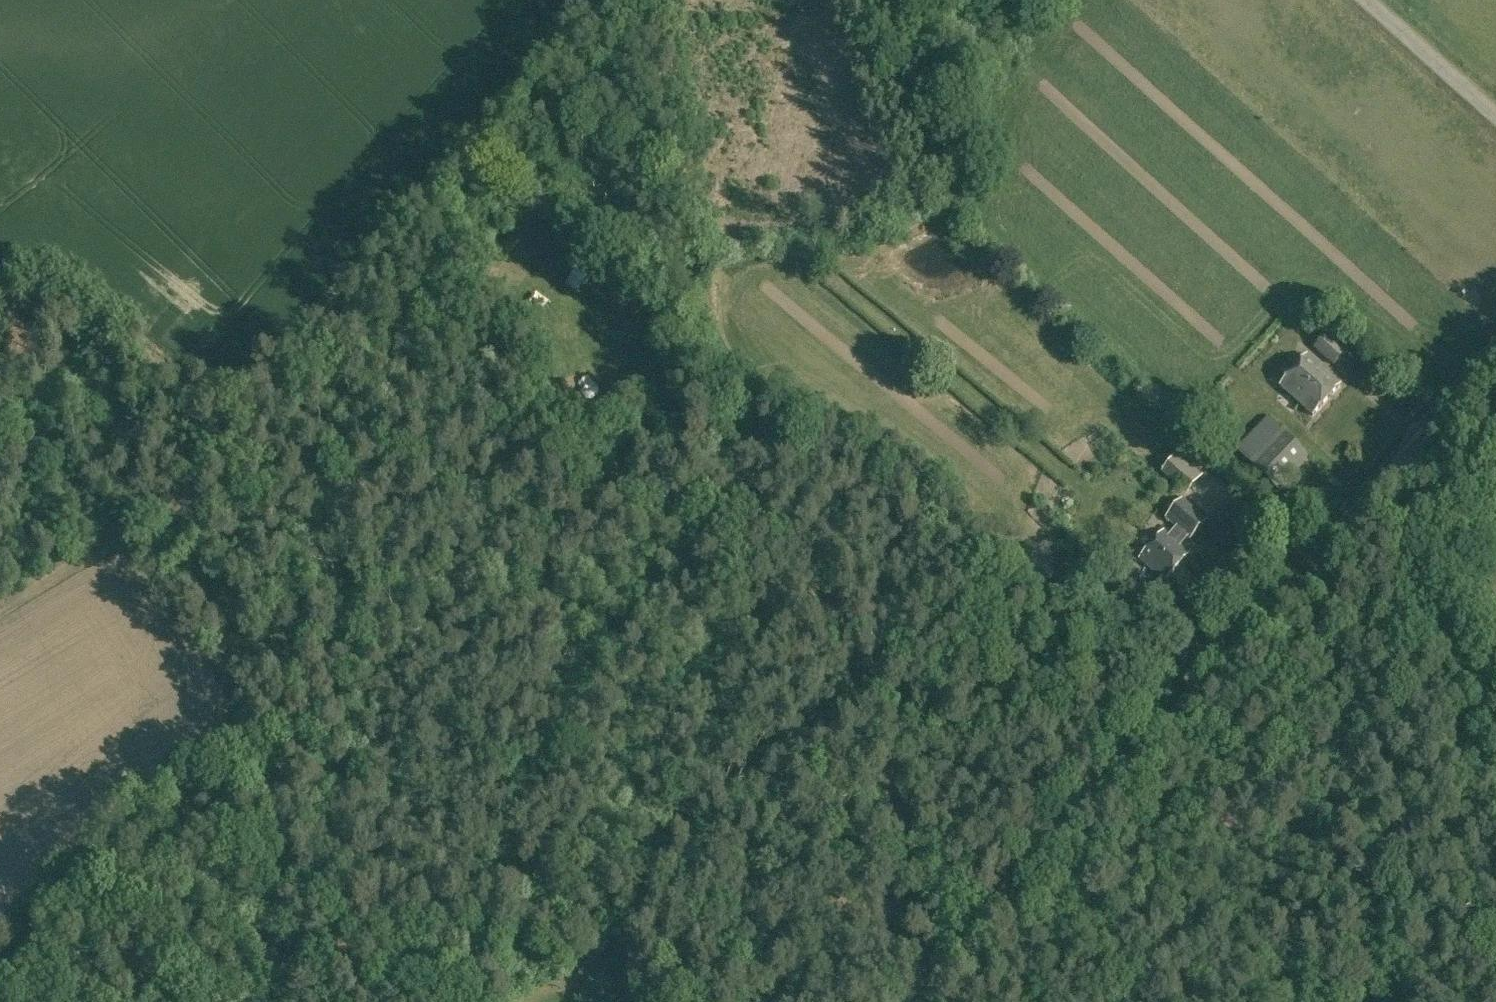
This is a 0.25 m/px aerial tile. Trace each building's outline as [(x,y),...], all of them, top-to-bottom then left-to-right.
[(1314,347),(1333,366),(1344,355),(1325,336),(1314,347)] [(1280,387),(1313,416),(1340,386),(1308,356),(1280,387)] [(1236,450),(1281,493),(1312,460),(1268,418),(1236,450)] [(1168,475),(1182,488),(1192,476),(1177,464),(1168,475)] [(1140,558),(1166,581),(1189,555),(1180,546),(1188,538),(1190,540),(1201,529),(1200,528),(1206,521),(1181,499),(1163,519),(1173,529),(1168,536),(1163,532),(1140,558)] [(1182,604),(1208,585),(1200,573),(1174,592),(1182,604)]
